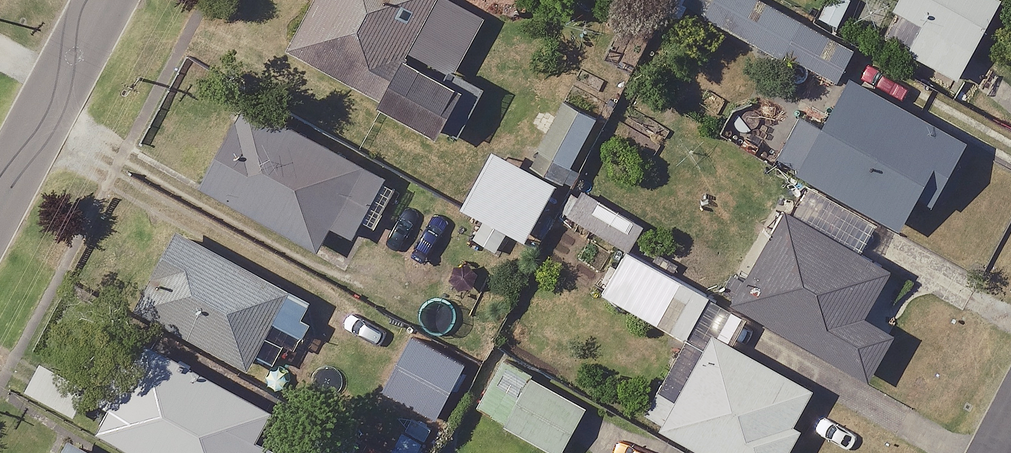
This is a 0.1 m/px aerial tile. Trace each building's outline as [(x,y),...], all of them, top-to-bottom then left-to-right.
[(291,44),(439,129),(468,79),(454,71),(492,7),(480,0),(316,0),(291,44)] [(770,0),(686,0),(685,3),(839,82),(858,45),(770,0)] [(897,6),(927,22),(912,50),(960,76),(1000,0),(900,0),(897,6)] [(967,139),(853,75),(829,119),(806,106),(779,154),(901,223),(920,190),(934,198),(967,139)] [(401,181),(248,99),(204,182),(321,244),(333,221),(356,233),(367,214),(380,221),(401,181)] [(598,116),(566,100),(530,173),(563,189),(598,116)] [(640,222),(585,190),(572,213),(627,244),(640,222)] [(890,269),(788,211),(738,299),(871,375),(897,330),(865,312),(890,269)] [(292,281),(184,224),(141,303),(252,362),(258,350),(278,360),(295,327),(274,315),(292,281)] [(715,295),(629,245),(604,289),(690,339),(715,295)] [(715,332),(679,397),(660,387),(645,415),(715,452),(788,452),(822,390),(715,332)] [(150,333),(100,425),(151,452),(272,452),(274,450),(256,441),(277,402),(150,333)] [(466,363),(409,333),(382,386),(439,415),(466,363)] [(95,384),(43,356),(27,387),(79,414),(95,384)] [(506,357),(478,405),(558,452),(561,452),(588,406),(506,357)] [(72,439),(64,452),(96,452),(72,439)]
